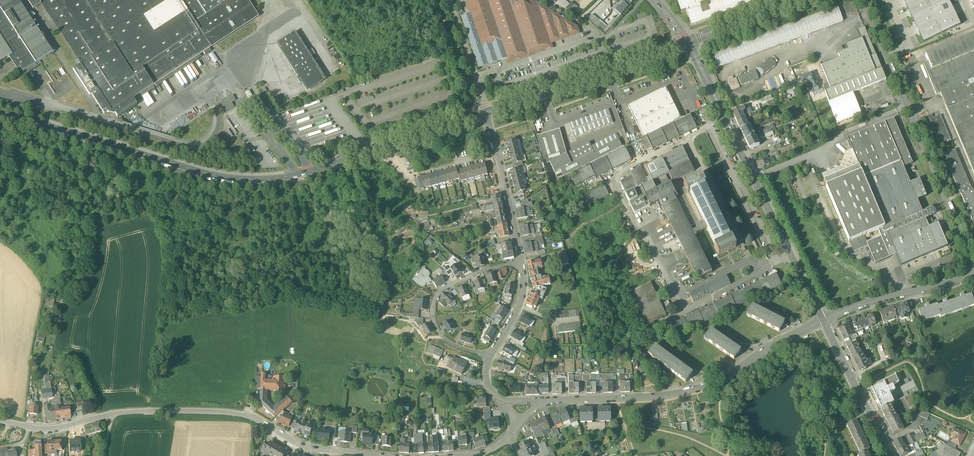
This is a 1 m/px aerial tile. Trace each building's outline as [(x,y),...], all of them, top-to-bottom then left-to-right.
[(23,72),(53,53),(18,0),(0,0),(0,63),(7,58),(8,58),(10,56),(18,69),(20,68),(23,72)] [(33,9),(41,4),(39,0),(28,0),(33,9)] [(41,4),(81,65),(98,91),(111,112),(133,98),(153,85),(154,85),(153,84),(154,84),(211,47),(180,0),(39,0),(41,4)] [(248,0),(180,0),(211,47),(212,46),(213,47),(254,20),(256,13),(248,0)] [(471,13),(479,36),(469,39),(479,68),(507,58),(508,58),(551,43),(579,34),(577,28),(532,0),(522,0),(523,2),(511,5),(509,0),(467,0),(471,13)] [(578,7),(572,2),(571,2),(569,4),(565,0),(550,0),(554,2),(565,8),(573,12),(577,8),(578,7)] [(621,15),(634,0),(624,0),(622,2),(621,0),(613,8),(613,9),(618,13),(621,15)] [(681,13),(686,11),(692,27),(725,14),(719,0),(702,0),(696,2),(695,0),(676,0),(681,13)] [(725,14),(725,15),(754,4),(753,4),(752,0),(719,0),(725,14)] [(923,43),(960,25),(948,0),(903,0),(923,43)] [(713,53),(718,67),(843,21),(838,7),(713,53)] [(461,16),(469,39),(479,36),(471,13),(461,16)] [(602,31),(605,33),(621,15),(618,13),(607,27),(604,30),(603,30),(602,31)] [(588,19),(602,31),(603,30),(604,30),(607,27),(602,23),(602,22),(593,14),(588,19)] [(858,30),(862,39),(865,48),(866,48),(870,57),(876,55),(866,31),(864,27),(858,30)] [(297,79),(301,84),(302,83),(321,71),(296,32),(277,44),(297,76),(299,75),(300,77),(298,78),(297,79)] [(940,94),(941,93),(949,90),(973,79),(973,36),(972,37),(972,36),(967,38),(930,54),(925,56),(928,63),(923,65),(936,95),(940,94)] [(821,66),(828,83),(829,85),(831,89),(881,69),(876,55),(870,57),(866,48),(865,48),(862,39),(846,45),(848,50),(838,54),(840,58),(821,66)] [(552,49),(551,43),(508,58),(509,64),(552,49)] [(759,68),(764,74),(776,64),(771,58),(759,68)] [(90,96),(91,95),(98,91),(81,65),(73,70),(90,96)] [(886,79),(881,69),(831,89),(825,92),(837,123),(861,114),(852,93),(886,79)] [(327,79),(321,71),(302,83),(307,92),(327,79)] [(738,77),(741,85),(758,79),(755,71),(738,77)] [(812,93),(814,97),(824,92),(822,89),(821,89),(815,75),(811,77),(810,74),(800,78),(802,82),(807,80),(812,93)] [(781,75),(764,81),(768,92),(785,86),(781,75)] [(736,78),(728,82),(731,91),(740,88),(736,78)] [(973,98),(973,79),(949,90),(950,93),(941,97),(947,110),(973,98)] [(825,92),(831,89),(829,85),(828,83),(823,86),(825,92)] [(628,106),(644,137),(681,119),(666,88),(628,106)] [(111,112),(98,91),(91,95),(104,114),(107,112),(108,113),(114,115),(115,114),(117,117),(137,104),(133,98),(111,112)] [(229,98),(226,100),(219,105),(223,111),(221,112),(222,114),(225,113),(224,113),(232,108),(234,106),(231,102),(235,100),(232,96),(229,98)] [(973,176),(973,98),(947,110),(962,147),(973,176)] [(732,112),(737,123),(745,119),(747,118),(746,116),(750,114),(753,112),(751,109),(750,109),(750,108),(745,110),(742,112),(740,109),(740,108),(732,112)] [(571,123),(573,129),(610,115),(608,110),(571,123)] [(611,117),(610,115),(573,129),(573,131),(611,117)] [(651,146),(652,149),(696,128),(699,126),(698,123),(695,125),(691,115),(642,139),(646,148),(651,146)] [(940,140),(941,143),(950,140),(940,115),(933,118),(931,115),(928,116),(938,140),(940,140)] [(613,123),(611,117),(573,131),(575,137),(613,123)] [(863,177),(901,161),(903,167),(912,164),(894,118),(853,135),(852,132),(850,133),(851,136),(847,138),(852,150),(859,166),(858,166),(863,177)] [(747,122),(745,119),(737,123),(741,130),(750,126),(749,125),(749,126),(747,122)] [(741,132),(746,140),(755,136),(753,133),(754,133),(753,130),(755,129),(756,130),(759,128),(757,125),(750,128),(741,132)] [(545,164),(550,162),(566,153),(560,129),(537,136),(545,164)] [(616,134),(591,146),(593,151),(618,139),(616,134)] [(756,139),(755,136),(746,140),(749,147),(752,149),(759,146),(761,145),(759,141),(758,141),(757,138),(756,139)] [(560,169),(564,176),(577,169),(622,147),(618,139),(593,151),(571,162),(571,163),(560,169)] [(508,148),(518,146),(516,141),(516,140),(513,141),(508,142),(507,143),(508,148)] [(571,162),(593,151),(591,146),(589,142),(566,153),(571,162)] [(625,147),(590,164),(595,175),(596,177),(631,160),(625,147)] [(635,213),(657,202),(659,201),(675,198),(677,197),(670,183),(669,183),(665,175),(669,173),(673,182),(694,172),(682,147),(631,172),(632,175),(620,181),(626,193),(626,194),(635,213)] [(822,175),(824,180),(858,166),(859,166),(852,150),(845,153),(839,168),(822,175)] [(943,155),(959,192),(970,187),(955,150),(943,155)] [(771,158),(773,162),(781,159),(778,152),(771,153),(769,154),(771,158)] [(571,163),(571,162),(566,153),(550,162),(555,171),(560,169),(571,163)] [(522,162),(521,156),(511,159),(513,164),(514,164),(522,162)] [(756,163),(759,169),(770,164),(773,162),(771,158),(768,160),(766,158),(756,163)] [(938,224),(934,225),(928,227),(926,222),(917,200),(926,196),(919,179),(910,183),(903,167),(901,161),(863,177),(885,227),(894,249),(896,255),(901,266),(947,246),(938,224)] [(492,162),(485,164),(488,174),(494,172),(492,162)] [(482,165),(478,166),(480,176),(481,176),(480,175),(484,174),(484,175),(488,174),(485,164),(482,165)] [(574,185),(595,175),(590,164),(583,168),(578,170),(580,173),(570,177),(574,185)] [(480,176),(478,166),(475,167),(475,166),(471,168),(473,178),(474,178),(473,177),(477,176),(477,177),(480,176)] [(849,242),(850,242),(885,227),(863,177),(858,166),(824,180),(826,186),(849,242)] [(473,178),(471,168),(468,169),(468,168),(464,169),(464,170),(466,179),(467,179),(466,178),(470,177),(470,178),(473,178)] [(454,169),(449,170),(449,171),(452,180),(452,179),(455,179),(456,179),(459,179),(457,171),(457,169),(456,169),(454,170),(454,169)] [(512,176),(512,177),(521,174),(520,169),(518,169),(510,171),(512,176)] [(579,172),(577,169),(564,176),(559,178),(561,181),(579,172)] [(466,179),(464,170),(461,170),(457,171),(459,179),(459,181),(460,181),(459,180),(463,179),(463,180),(466,179)] [(452,180),(449,171),(447,171),(442,172),(445,182),(445,181),(448,180),(449,181),(452,180)] [(445,182),(442,172),(440,173),(439,173),(435,174),(438,184),(438,183),(441,182),(442,183),(445,182)] [(438,184),(435,174),(433,175),(432,175),(428,176),(431,186),(431,185),(434,184),(435,185),(438,184)] [(676,200),(675,198),(659,201),(657,202),(660,207),(662,206),(695,275),(699,274),(701,278),(712,273),(694,237),(696,236),(695,234),(707,228),(715,246),(714,247),(719,256),(736,248),(732,238),(730,239),(704,186),(706,185),(701,175),(684,184),(685,187),(688,193),(683,196),(676,200)] [(431,186),(428,176),(426,177),(426,176),(422,177),(421,177),(424,187),(427,186),(428,186),(431,186)] [(526,190),(524,185),(514,187),(515,187),(516,193),(517,192),(523,191),(526,190)] [(581,196),(586,205),(609,194),(604,185),(581,196)] [(484,192),(485,195),(494,193),(492,186),(486,187),(487,191),(484,192)] [(679,190),(683,196),(688,193),(685,187),(679,190)] [(970,187),(959,192),(961,196),(973,229),(973,196),(970,187)] [(493,203),(493,206),(502,204),(500,195),(491,197),(493,203)] [(521,207),(521,209),(523,209),(526,209),(526,206),(529,205),(528,203),(528,200),(525,202),(526,204),(524,205),(524,206),(521,207)] [(502,204),(493,206),(494,210),(495,212),(503,210),(502,204)] [(505,217),(503,210),(495,212),(496,218),(496,219),(505,217)] [(506,223),(505,217),(496,219),(498,225),(506,223)] [(506,223),(498,225),(498,228),(499,231),(508,230),(506,223)] [(894,249),(885,227),(850,242),(855,252),(868,247),(875,264),(890,257),(887,252),(894,249)] [(509,236),(508,230),(499,231),(499,233),(501,238),(509,236)] [(433,237),(431,235),(424,243),(425,245),(427,243),(430,239),(433,237)] [(752,235),(749,237),(757,253),(759,251),(752,235)] [(487,242),(490,248),(496,245),(493,239),(487,242)] [(501,246),(503,254),(513,252),(511,243),(504,245),(501,245),(501,246)] [(887,252),(890,257),(896,255),(894,249),(887,252)] [(514,259),(513,252),(503,254),(504,261),(514,259)] [(558,255),(561,267),(569,265),(566,253),(558,255)] [(476,264),(477,268),(485,266),(483,259),(483,256),(482,256),(475,258),(472,259),(473,264),(476,264)] [(446,272),(451,269),(458,265),(454,261),(451,264),(449,266),(444,266),(442,268),(446,272)] [(529,308),(532,309),(533,307),(536,308),(540,299),(542,300),(547,290),(543,288),(543,287),(550,285),(549,277),(541,279),(541,277),(539,277),(537,270),(543,269),(542,268),(545,267),(543,261),(541,262),(541,261),(535,262),(527,263),(529,272),(531,281),(533,289),(535,290),(533,294),(531,293),(531,294),(530,297),(528,298),(527,300),(528,302),(526,306),(530,307),(529,308)] [(462,273),(458,265),(451,269),(453,272),(455,277),(462,273)] [(439,274),(441,277),(444,282),(447,280),(446,279),(443,274),(446,272),(442,268),(441,268),(439,269),(441,273),(439,274)] [(416,284),(422,288),(425,287),(426,285),(430,284),(432,282),(429,278),(430,275),(429,272),(426,271),(425,269),(423,270),(424,272),(423,272),(421,271),(419,276),(416,279),(419,282),(416,284)] [(769,274),(767,278),(770,277),(770,276),(769,275),(772,273),(773,271),(776,272),(776,274),(776,275),(777,272),(773,270),(772,273),(769,274)] [(669,326),(674,338),(781,285),(776,275),(776,274),(776,272),(773,271),(772,273),(769,275),(770,276),(770,277),(767,278),(678,322),(676,320),(674,321),(675,323),(669,326)] [(487,275),(490,285),(497,283),(494,274),(487,275)] [(726,276),(689,294),(691,297),(693,303),(730,285),(726,276)] [(445,283),(444,282),(441,277),(440,278),(433,282),(437,288),(445,283)] [(481,280),(475,282),(477,289),(477,292),(484,290),(481,280)] [(636,308),(650,336),(658,332),(653,322),(666,316),(650,282),(629,293),(630,293),(637,308),(636,308)] [(505,295),(505,298),(511,299),(512,296),(514,286),(507,285),(505,295)] [(460,294),(462,299),(469,296),(465,287),(458,289),(460,294)] [(449,306),(453,302),(454,301),(451,299),(446,294),(441,300),(442,300),(439,304),(444,308),(447,305),(449,306)] [(953,301),(957,312),(973,306),(973,305),(971,295),(964,297),(963,294),(959,296),(960,298),(953,301)] [(419,311),(426,311),(427,301),(420,300),(419,310),(419,311)] [(937,305),(936,306),(940,316),(940,318),(957,312),(953,301),(947,303),(946,300),(942,301),(943,304),(938,306),(937,305)] [(906,303),(899,306),(904,319),(906,318),(905,314),(909,312),(906,303)] [(774,329),(779,332),(784,322),(752,305),(747,314),(752,317),(751,318),(756,320),(757,319),(760,321),(759,322),(764,324),(764,323),(767,324),(767,325),(771,328),(772,327),(775,328),(774,329)] [(922,322),(940,316),(936,306),(936,305),(929,307),(928,305),(925,306),(926,309),(918,311),(922,322)] [(902,320),(904,319),(899,306),(893,308),(896,317),(900,315),(902,320)] [(496,316),(498,316),(503,319),(507,310),(501,307),(496,316)] [(896,318),(896,317),(893,308),(879,313),(883,323),(886,321),(887,323),(894,320),(893,319),(896,318)] [(557,313),(558,320),(579,317),(578,310),(557,313)] [(872,315),(865,318),(867,321),(868,324),(869,327),(876,324),(872,315)] [(520,322),(529,327),(532,321),(523,316),(520,322)] [(862,329),(867,327),(866,324),(868,324),(867,321),(865,318),(862,319),(862,320),(859,321),(862,329)] [(858,331),(862,329),(859,321),(859,320),(856,321),(853,322),(854,326),(853,326),(854,329),(856,328),(857,331),(858,331)] [(443,325),(448,333),(455,330),(449,321),(443,325)] [(424,332),(427,336),(433,332),(428,324),(422,328),(422,327),(419,329),(422,333),(424,332)] [(559,327),(559,334),(581,331),(580,324),(559,327)] [(840,332),(841,334),(849,330),(848,328),(850,327),(848,324),(838,329),(839,332),(840,332)] [(490,327),(485,336),(491,340),(496,331),(490,327)] [(730,357),(734,360),(740,351),(726,341),(710,330),(705,338),(709,341),(708,342),(713,345),(713,344),(716,346),(715,347),(720,350),(720,349),(723,351),(723,352),(727,355),(727,354),(730,356),(730,357)] [(850,332),(849,330),(841,334),(842,337),(844,340),(854,335),(852,332),(850,332)] [(520,342),(523,337),(524,336),(515,331),(511,337),(520,342)] [(460,341),(470,344),(472,338),(463,334),(460,341)] [(846,345),(849,352),(857,348),(856,345),(857,345),(855,340),(846,345)] [(503,352),(512,357),(512,356),(515,350),(507,345),(503,352)] [(527,350),(523,347),(518,345),(516,348),(525,353),(527,350)] [(682,378),(686,381),(692,373),(681,365),(667,354),(655,345),(648,354),(652,357),(653,356),(657,359),(656,360),(660,363),(661,362),(663,364),(663,365),(667,368),(667,367),(671,370),(671,371),(675,374),(675,373),(678,375),(677,376),(681,379),(682,378)] [(434,355),(440,357),(441,354),(442,351),(443,351),(430,346),(428,353),(434,355)] [(858,350),(857,348),(849,352),(853,359),(862,354),(859,349),(858,350)] [(865,361),(862,354),(853,359),(859,371),(868,367),(872,365),(869,359),(865,361)] [(447,367),(454,371),(457,365),(459,360),(453,357),(448,355),(447,357),(446,357),(446,358),(452,361),(450,364),(448,363),(447,367)] [(459,360),(457,365),(464,368),(467,363),(460,359),(459,360)] [(503,370),(506,371),(508,365),(508,364),(506,363),(500,361),(499,361),(497,368),(499,368),(503,370)] [(461,374),(464,368),(457,365),(454,371),(461,374)] [(586,381),(586,384),(591,384),(590,375),(590,373),(582,373),(582,375),(585,375),(585,381),(586,381)] [(602,386),(603,386),(603,383),(608,383),(607,374),(602,374),(602,377),(599,377),(599,380),(599,381),(602,381),(602,386)] [(41,391),(42,393),(52,392),(52,391),(51,387),(50,375),(44,375),(46,390),(41,391)] [(643,378),(645,387),(654,384),(651,375),(648,376),(644,377),(643,378)] [(276,392),(286,392),(286,391),(286,377),(273,376),(273,380),(276,381),(276,391),(276,392)] [(871,387),(877,400),(888,394),(887,392),(889,391),(889,393),(895,390),(892,386),(899,383),(895,376),(871,387)] [(565,388),(569,388),(569,384),(574,384),(573,377),(572,377),(572,379),(570,379),(569,379),(568,379),(568,380),(565,381),(565,388)] [(273,380),(266,380),(261,380),(261,389),(260,397),(266,397),(266,390),(276,391),(276,381),(273,380)] [(535,386),(529,386),(530,395),(539,395),(539,393),(539,386),(538,386),(535,386)] [(877,400),(879,405),(890,399),(888,394),(877,400)] [(904,398),(910,411),(916,408),(911,395),(904,398)] [(53,400),(54,409),(59,409),(58,405),(61,405),(60,398),(59,398),(58,396),(53,397),(53,400)] [(273,408),(265,401),(260,400),(260,403),(260,404),(275,418),(276,417),(283,411),(292,402),(287,397),(273,408)] [(892,403),(890,399),(879,405),(881,409),(890,404),(892,403)] [(54,420),(56,419),(54,409),(53,400),(49,401),(49,402),(44,403),(47,421),(50,420),(54,420)] [(897,417),(890,404),(881,409),(887,422),(897,417)] [(38,406),(37,406),(31,405),(30,405),(29,411),(29,414),(37,414),(38,406)] [(70,407),(59,409),(54,409),(56,419),(71,417),(70,407)] [(580,409),(581,422),(581,420),(583,420),(583,422),(590,421),(590,420),(592,420),(592,421),(592,408),(580,409)] [(598,408),(599,421),(599,420),(601,420),(601,421),(608,421),(608,419),(610,419),(610,421),(610,408),(598,408)] [(913,414),(921,417),(924,412),(916,408),(913,414)] [(565,409),(558,412),(563,423),(570,420),(569,418),(565,409)] [(276,417),(279,420),(281,417),(282,416),(283,417),(284,414),(285,414),(285,413),(283,411),(276,417)] [(555,426),(563,423),(558,412),(550,415),(555,426)] [(930,414),(924,412),(921,417),(927,420),(930,414)] [(285,425),(289,427),(292,418),(289,417),(290,416),(289,415),(285,414),(284,414),(283,417),(282,416),(281,417),(279,420),(279,422),(282,423),(285,424),(285,425)] [(887,422),(893,434),(903,430),(900,423),(901,422),(898,416),(897,417),(887,422)] [(545,418),(538,421),(542,432),(550,429),(545,418)] [(488,420),(489,429),(498,428),(498,425),(499,425),(498,419),(494,420),(494,419),(491,419),(492,420),(488,420)] [(304,434),(307,424),(305,423),(302,422),(303,422),(298,420),(297,422),(296,426),(294,430),(295,430),(298,431),(299,433),(300,434),(301,433),(304,434)] [(535,435),(542,432),(538,421),(530,424),(532,430),(535,435)] [(847,425),(853,439),(863,435),(856,421),(847,425)] [(85,433),(86,435),(90,434),(101,431),(100,423),(84,427),(85,433)] [(308,423),(307,424),(304,434),(309,436),(312,429),(314,425),(308,423)] [(317,439),(329,440),(330,430),(318,429),(317,439)] [(957,445),(959,446),(965,434),(958,430),(957,431),(954,429),(951,434),(954,436),(953,438),(954,438),(955,440),(953,442),(957,445)] [(340,442),(349,442),(350,432),(346,432),(341,432),(340,438),(340,442)] [(917,435),(920,441),(926,438),(923,433),(917,435)] [(373,434),(368,434),(367,434),(364,434),(363,444),(366,444),(369,444),(369,445),(372,445),(373,438),(373,434)] [(912,445),(916,443),(914,439),(913,437),(912,434),(901,439),(905,448),(906,448),(912,445)] [(853,439),(860,454),(867,451),(869,449),(863,435),(853,439)] [(383,446),(391,447),(391,438),(382,437),(382,440),(383,440),(383,441),(383,446)] [(473,440),(476,449),(486,446),(483,437),(474,440),(473,440)] [(893,443),(897,452),(905,448),(901,439),(893,443)] [(80,440),(70,440),(70,452),(81,451),(80,445),(82,445),(82,443),(82,441),(80,441),(80,440)] [(946,444),(955,449),(957,445),(953,442),(949,440),(946,444)] [(271,455),(273,455),(278,446),(271,442),(268,446),(267,446),(266,446),(266,447),(267,448),(265,452),(271,455)] [(519,446),(522,452),(531,448),(528,442),(522,444),(519,446)] [(263,455),(265,452),(267,448),(266,447),(266,446),(262,444),(257,453),(263,455)] [(909,454),(909,455),(915,453),(916,452),(915,451),(912,445),(906,448),(909,454)] [(278,446),(273,455),(283,455),(284,455),(284,454),(282,453),(284,449),(278,446)] [(531,448),(522,452),(524,455),(534,455),(532,452),(536,450),(534,446),(531,448)] [(541,450),(544,455),(549,453),(547,448),(541,450)] [(899,455),(905,455),(909,454),(906,448),(905,448),(897,452),(899,455)]
